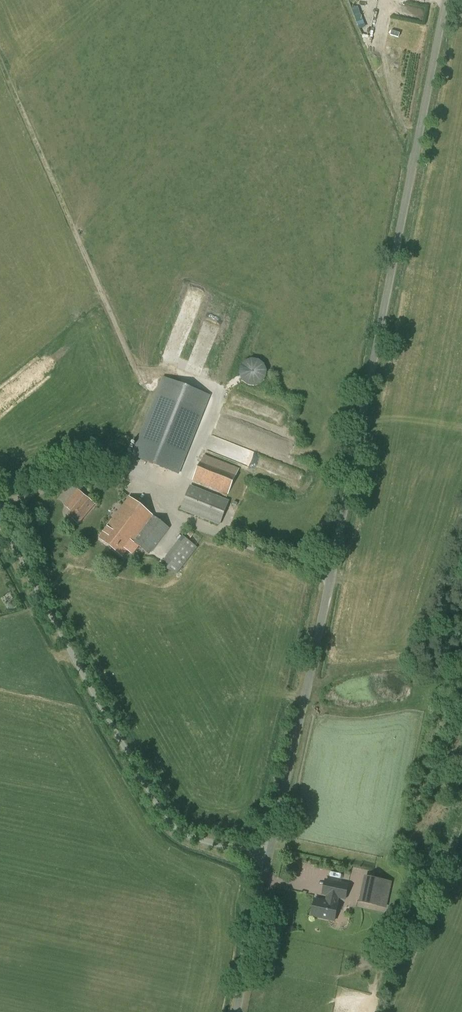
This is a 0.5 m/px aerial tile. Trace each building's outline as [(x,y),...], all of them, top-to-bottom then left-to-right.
[(163,378),(132,459),(180,477),(210,396),(163,378)] [(193,480),(228,495),(240,468),(204,455),(193,480)] [(182,509),(220,525),(229,502),(191,486),(182,509)] [(96,504),(84,495),(67,516),(79,525),(96,504)] [(129,497),(99,538),(123,557),(133,542),(150,555),(170,528),(154,516),(129,497)] [(161,564),(176,576),(198,548),(183,535),(161,564)] [(367,876),(361,902),(377,906),(383,879),(367,876)] [(339,898),(346,899),(349,885),(330,881),(327,895),(328,895),(327,902),(315,899),(312,916),(335,921),(338,904),(339,898)] [(391,952),(399,956),(403,945),(395,941),(391,952)]
